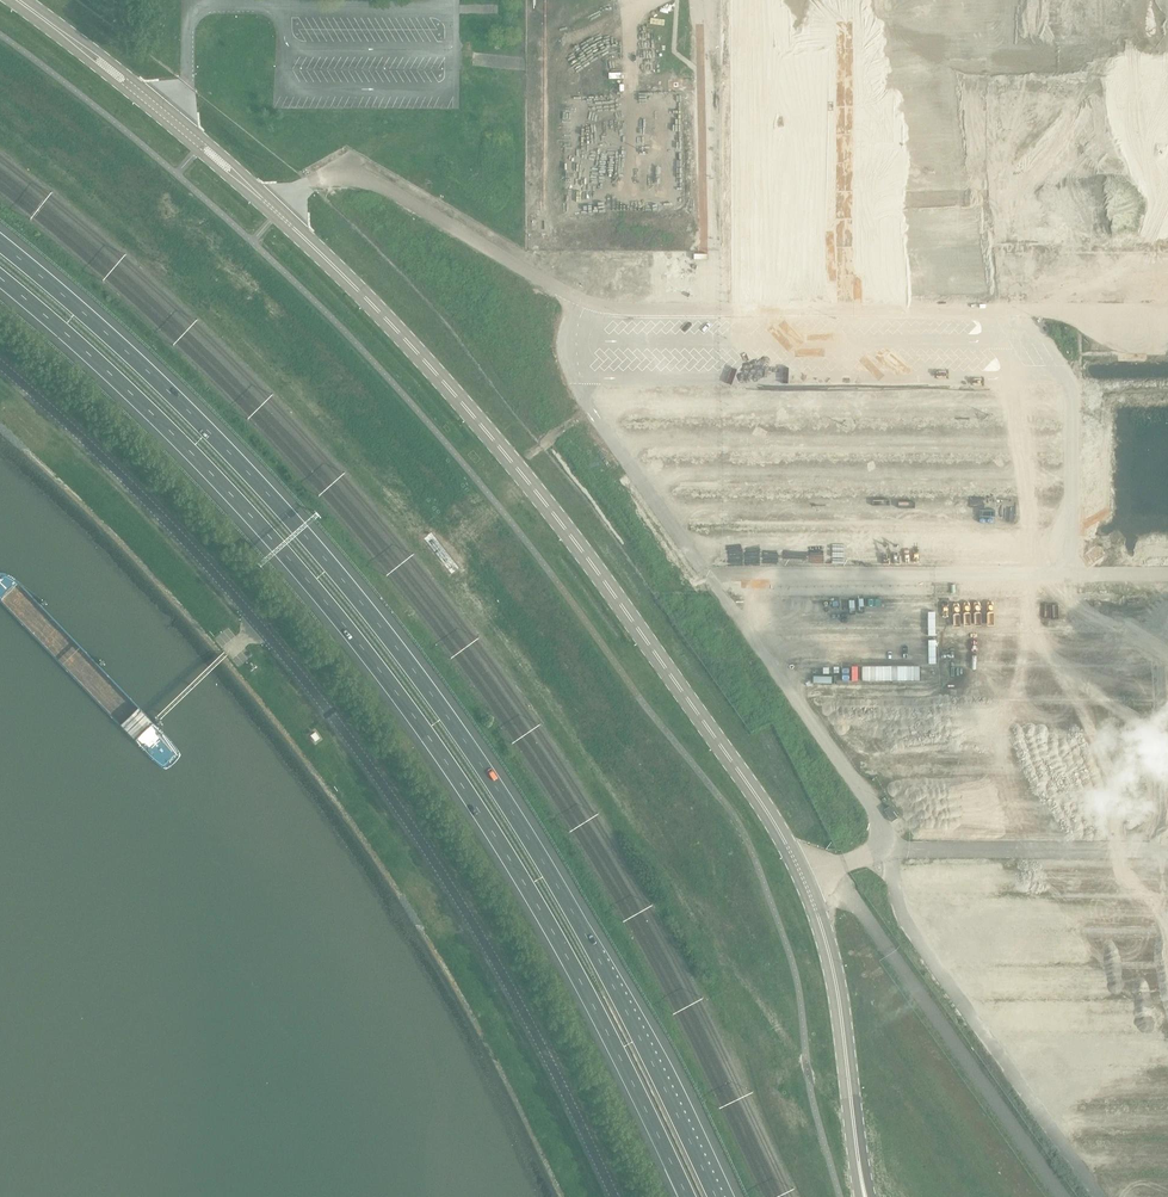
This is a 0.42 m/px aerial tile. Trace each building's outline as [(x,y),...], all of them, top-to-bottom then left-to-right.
[(861,191),(862,99),(832,99),(832,191),(861,191)] [(732,123),(716,123),(716,159),(732,159),(732,123)] [(1046,143),(1034,143),(1035,164),(1049,164),(1048,135),(1045,135),(1046,143)]
